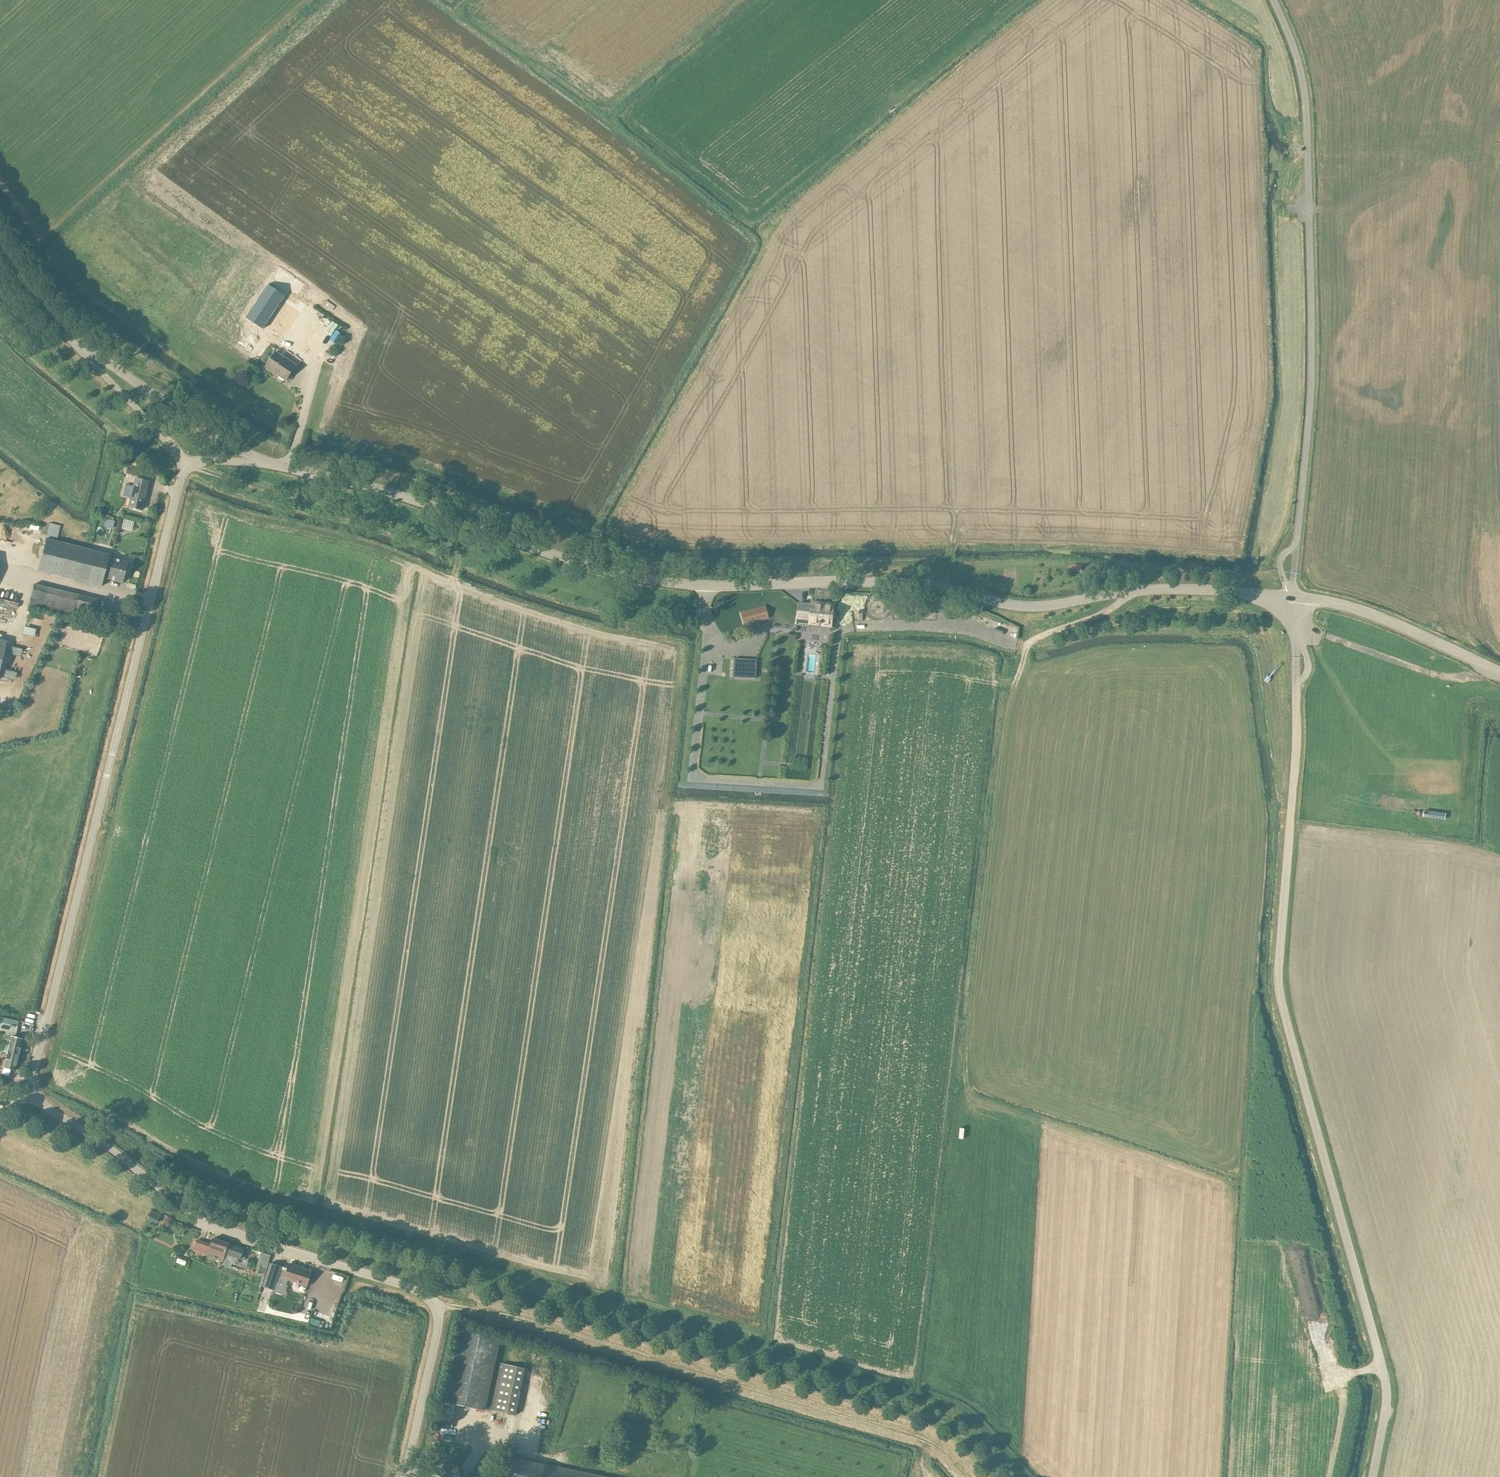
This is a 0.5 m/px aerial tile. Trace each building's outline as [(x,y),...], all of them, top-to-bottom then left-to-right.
[(285,296),(268,285),(246,318),(262,329),(285,296)] [(296,365),(276,352),(267,367),(286,380),(296,365)] [(126,473),(137,476),(139,469),(128,466),(126,473)] [(148,482),(136,479),(129,508),(141,510),(148,482)] [(56,542),(60,526),(49,523),(45,539),(46,539),(38,571),(101,587),(104,578),(122,583),(127,563),(108,558),(109,555),(56,542)] [(93,618),(97,600),(34,584),(28,606),(73,617),(74,613),(93,618)] [(816,606),(799,604),(797,618),(810,619),(809,622),(819,623),(819,624),(822,624),(831,625),(832,620),(834,620),(836,618),(836,614),(835,612),(833,612),(833,607),(816,605),(816,606)] [(768,618),(765,606),(741,613),(744,624),(768,618)] [(755,678),(756,660),(734,659),(733,677),(755,678)] [(17,1026),(0,1022),(0,1030),(6,1032),(5,1035),(4,1035),(2,1043),(9,1045),(7,1052),(18,1055),(21,1039),(15,1037),(17,1026)] [(7,1052),(5,1060),(2,1059),(1,1066),(0,1066),(0,1077),(1,1074),(8,1075),(10,1069),(14,1070),(18,1055),(7,1052)] [(159,1232),(162,1224),(158,1223),(160,1217),(151,1213),(149,1219),(148,1218),(145,1226),(159,1232)] [(229,1243),(213,1237),(208,1251),(222,1256),(223,1253),(226,1254),(229,1243)] [(208,1243),(197,1239),(193,1248),(205,1253),(208,1243)] [(247,1255),(242,1253),(244,1248),(229,1243),(226,1254),(223,1253),(222,1256),(224,1257),(221,1265),(230,1268),(232,1264),(236,1265),(238,1258),(245,1260),(247,1255)] [(261,1252),(258,1264),(267,1266),(270,1254),(261,1252)] [(311,1271),(299,1267),(299,1266),(289,1263),(287,1271),(281,1269),(276,1281),(286,1284),(288,1279),(306,1285),(311,1271)] [(445,1401),(484,1410),(499,1341),(460,1333),(445,1401)] [(491,1411),(514,1416),(524,1369),(501,1364),(491,1411)] [(594,1467),(596,1459),(593,1458),(594,1450),(584,1448),(583,1455),(584,1456),(582,1465),(594,1467)] [(513,1459),(509,1476),(601,1476),(513,1459)]
